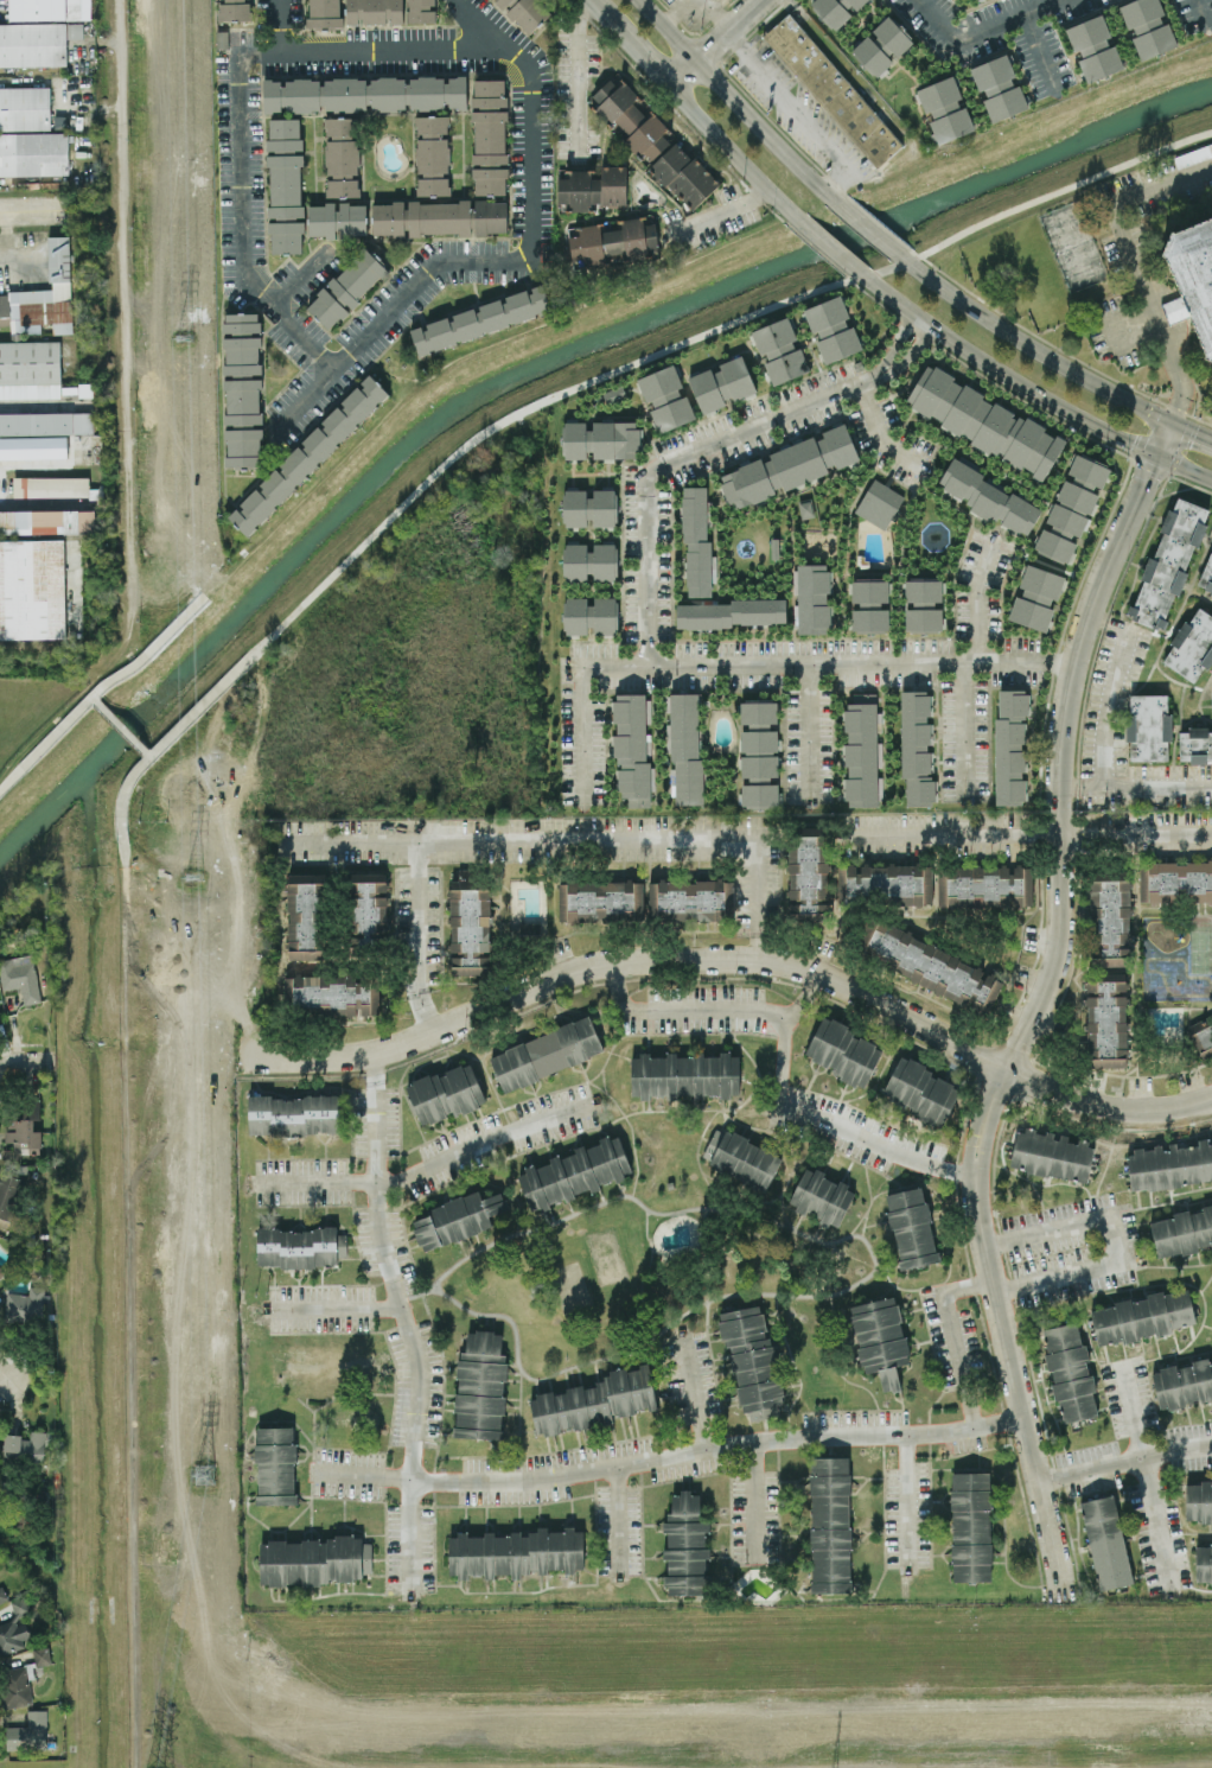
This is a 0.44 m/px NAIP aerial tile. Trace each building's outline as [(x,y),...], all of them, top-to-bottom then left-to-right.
[(81,18),(80,0),(10,0),(11,19),(81,18)] [(253,19),(252,0),(219,0),(219,20),(253,19)] [(308,27),(342,27),(341,0),(308,0),(308,27)] [(403,23),(403,0),(346,0),(346,24),(403,23)] [(408,23),(435,21),(435,0),(408,0),(408,23)] [(525,34),(551,13),(541,0),(497,0),(525,34)] [(868,0),(816,0),(811,5),(834,31),(854,13),(868,0)] [(1128,30),(1130,28),(1142,59),(1176,46),(1165,15),(1159,0),(1132,0),(1118,5),(1128,30)] [(875,168),(901,146),(790,12),(764,33),(875,168)] [(869,32),(850,51),(876,77),(895,58),(895,59),(914,42),(888,14),(869,32)] [(1086,82),(1122,69),(1102,14),(1066,27),(1079,59),(1078,59),(1086,82)] [(66,65),(66,23),(0,23),(0,66),(66,65)] [(971,66),(983,100),(991,122),(1027,109),(1015,77),(1015,76),(1007,53),(971,66)] [(467,108),(466,76),(321,78),(263,78),(263,112),(325,112),(326,196),(359,196),(357,110),(467,108)] [(938,144),(974,131),(954,76),(918,89),(930,122),(938,144)] [(688,212),(717,186),(625,78),(617,85),(611,78),(588,97),(688,212)] [(506,195),(506,80),(473,80),(473,195),(506,195)] [(57,176),(57,182),(69,182),(68,132),(51,132),(50,87),(0,87),(0,177),(57,176)] [(416,196),(449,195),(448,115),(415,115),(416,196)] [(269,253),(302,253),(301,117),(268,119),(269,253)] [(626,166),(601,165),(601,170),(559,168),(557,209),(589,209),(589,204),(625,205),(626,166)] [(1070,292),(1106,278),(1078,199),(1041,214),(1070,292)] [(372,235),(473,235),(473,234),(506,234),(506,201),(491,201),(372,201),(372,235)] [(366,203),(308,204),(308,236),(338,236),(366,235),(366,203)] [(1175,233),(1211,217),(1211,362),(1204,358),(1205,355),(1189,316),(1166,256),(1162,255),(1172,230),(1175,233)] [(11,326),(0,327),(0,295),(8,294),(8,291),(53,290),(52,281),(49,282),(47,236),(70,236),(74,332),(53,333),(53,322),(42,323),(42,333),(11,332),(11,326)] [(306,306),(328,330),(388,269),(364,247),(306,306)] [(409,326),(417,352),(553,312),(544,286),(409,326)] [(863,350),(854,325),(851,326),(840,296),(805,309),(816,341),(825,364),(863,350)] [(259,311),(222,312),(227,466),(263,465),(259,311)] [(773,386),(809,371),(796,339),(797,339),(787,316),(751,331),(761,358),(763,358),(773,386)] [(60,383),(0,384),(0,342),(60,341),(60,383)] [(688,377),(702,414),(729,403),(729,402),(757,392),(741,355),(717,363),(719,365),(688,377)] [(1065,440),(926,363),(905,402),(942,422),(940,425),(996,456),(996,454),(1044,479),(1065,440)] [(695,419),(687,394),(684,395),(674,364),(637,377),(657,432),(695,419)] [(228,516),(248,536),(389,393),(369,373),(228,516)] [(602,392),(606,402),(625,396),(623,386),(602,392)] [(94,433),(94,412),(0,413),(0,434),(94,433)] [(639,458),(639,422),(590,422),(564,422),(564,459),(590,459),(639,458)] [(719,473),(731,509),(784,491),(784,489),(829,473),(828,470),(859,459),(846,422),(821,431),(822,434),(768,452),(770,457),(719,473)] [(1111,466),(1074,452),(1070,464),(1069,473),(1064,479),(1058,492),(1057,503),(1053,503),(1046,521),(1053,524),(1052,532),(1042,527),(1034,546),(1034,551),(1063,562),(1069,562),(1077,541),(1080,536),(1089,516),(1093,513),(1095,504),(1099,492),(1103,488),(1111,466)] [(950,460),(937,486),(972,504),(969,510),(997,524),(999,522),(1027,536),(1042,507),(950,460)] [(89,476),(13,476),(13,496),(89,496),(89,476)] [(854,511),(885,529),(904,496),(873,478),(854,511)] [(687,597),(709,596),(708,485),(682,486),(682,542),(687,542),(687,597)] [(563,527),(590,527),(617,526),(616,489),(590,490),(590,489),(563,489),(563,527)] [(1206,507),(1176,498),(1174,509),(1163,507),(1134,621),(1165,629),(1173,594),(1182,597),(1206,507)] [(64,534),(95,534),(95,510),(0,510),(0,638),(65,638),(64,534)] [(589,543),(562,543),(562,580),(589,580),(615,580),(615,542),(589,542),(589,543)] [(1208,552),(1197,587),(1211,593),(1211,553),(1208,552)] [(798,634),(829,634),(829,592),(830,592),(830,564),(793,564),(793,593),(795,593),(795,619),(798,619),(798,634)] [(1008,619),(1046,631),(1053,609),(1064,575),(1027,564),(1018,596),(1015,594),(1008,619)] [(942,579),(904,579),(904,605),(905,605),(905,631),(942,631),(942,579)] [(889,580),(852,581),(852,606),(852,633),(890,632),(889,580)] [(594,597),(594,604),(587,604),(587,597),(563,597),(563,634),(591,634),(591,632),(617,632),(617,597),(594,597)] [(676,603),(676,625),(786,625),(786,598),(729,598),(729,603),(676,603)] [(1197,683),(1211,659),(1211,616),(1195,605),(1161,662),(1197,683)] [(906,804),(932,804),(932,723),(930,723),(930,689),(901,689),(901,778),(906,778),(906,804)] [(995,804),(1025,803),(1023,743),(1026,743),(1025,717),(1028,717),(1028,689),(999,689),(999,717),(994,717),(995,804)] [(875,692),(853,693),(853,702),(844,702),(846,744),(844,744),(846,778),(844,778),(846,806),(881,806),(881,776),(878,776),(875,692)] [(648,693),(614,693),(615,796),(627,796),(627,807),(649,806),(648,693)] [(700,693),(670,693),(670,723),(671,723),(672,804),(701,803),(700,693)] [(1168,694),(1127,694),(1128,742),(1130,742),(1130,761),(1169,761),(1168,694)] [(742,807),(779,806),(778,780),(777,727),(778,727),(777,700),(741,701),(741,727),(742,781),(742,807)] [(1179,729),(1179,761),(1211,761),(1211,729),(1179,729)] [(787,837),(790,920),(829,920),(827,835),(787,837)] [(1197,901),(1211,901),(1211,862),(1140,861),(1140,901),(1197,901)] [(932,866),(859,864),(859,866),(838,865),(837,895),(891,897),(891,901),(901,902),(901,904),(931,904),(932,866)] [(938,909),(1033,905),(1031,865),(1009,866),(1009,865),(937,867),(938,909)] [(491,975),(490,869),(455,870),(455,878),(449,878),(449,977),(491,975)] [(1129,871),(1091,872),(1093,966),(1131,965),(1129,871)] [(288,873),(287,959),(325,959),(326,873),(288,873)] [(388,880),(376,880),(376,873),(349,873),(347,942),(387,942),(388,880)] [(649,920),(725,921),(725,909),(733,909),(734,882),(649,879),(649,920)] [(559,882),(559,921),(644,920),(643,880),(559,882)] [(988,1015),(1004,977),(869,917),(857,943),(899,961),(894,973),(988,1015)] [(20,986),(24,1005),(42,1001),(32,953),(0,959),(0,972),(4,990),(20,986)] [(1125,1067),(1128,974),(1084,973),(1084,991),(1092,991),(1092,997),(1089,997),(1086,1067),(1125,1067)] [(379,1016),(379,975),(286,974),(285,1013),(379,1016)] [(1211,1051),(1211,1016),(1187,1025),(1199,1056),(1211,1051)] [(489,1054),(502,1090),(604,1054),(591,1017),(489,1054)] [(803,1060),(867,1086),(885,1045),(821,1018),(803,1060)] [(650,1096),(739,1095),(739,1054),(631,1055),(631,1098),(650,1098),(650,1096)] [(942,1127),(961,1083),(899,1057),(882,1094),(912,1107),(910,1113),(942,1127)] [(420,1125),(485,1102),(471,1061),(406,1083),(420,1125)] [(339,1095),(249,1095),(248,1133),(339,1133),(339,1095)] [(5,1141),(12,1141),(12,1153),(40,1153),(40,1130),(33,1130),(33,1119),(40,1119),(40,1099),(17,1099),(17,1117),(5,1117),(5,1141)] [(767,1190),(783,1155),(716,1126),(701,1160),(767,1190)] [(1087,1182),(1095,1144),(1077,1140),(1077,1139),(1054,1136),(1054,1134),(1018,1127),(1009,1168),(1087,1182)] [(632,1174),(619,1134),(548,1158),(549,1162),(517,1172),(530,1211),(600,1188),(599,1184),(632,1174)] [(1211,1182),(1211,1140),(1198,1141),(1198,1145),(1176,1147),(1176,1143),(1165,1144),(1165,1146),(1127,1150),(1130,1190),(1211,1182)] [(855,1189),(823,1176),(824,1174),(804,1165),(787,1206),(840,1227),(855,1189)] [(11,1220),(23,1178),(0,1171),(0,1217),(11,1220)] [(898,1268),(937,1263),(925,1187),(887,1193),(898,1268)] [(493,1228),(489,1215),(508,1209),(503,1191),(481,1198),(479,1193),(410,1214),(421,1249),(493,1228)] [(1211,1247),(1211,1205),(1203,1207),(1203,1209),(1149,1219),(1156,1257),(1211,1247)] [(257,1266),(338,1266),(337,1257),(346,1257),(346,1233),(337,1233),(337,1228),(257,1228),(257,1266)] [(5,1293),(5,1319),(49,1319),(49,1286),(28,1286),(28,1293),(5,1293)] [(1090,1306),(1097,1344),(1195,1327),(1188,1289),(1090,1306)] [(900,1388),(895,1366),(911,1362),(895,1296),(848,1305),(862,1373),(878,1370),(882,1393),(900,1388)] [(744,1422),(779,1416),(777,1405),(783,1404),(764,1304),(717,1312),(723,1347),(731,1346),(744,1422)] [(1042,1329),(1060,1423),(1098,1416),(1085,1344),(1082,1346),(1077,1322),(1042,1329)] [(502,1439),(505,1331),(466,1330),(466,1352),(458,1352),(454,1437),(502,1439)] [(1152,1370),(1159,1408),(1211,1398),(1211,1359),(1152,1370)] [(613,1423),(612,1414),(656,1410),(650,1365),(606,1369),(607,1385),(530,1393),(535,1435),(561,1432),(561,1429),(613,1423)] [(294,1426),(255,1427),(257,1505),(296,1503),(294,1426)] [(44,1463),(45,1431),(30,1431),(30,1436),(5,1435),(4,1462),(44,1463)] [(850,1591),(849,1456),(810,1457),(811,1592),(850,1591)] [(951,1581),(991,1581),(991,1473),(951,1473),(951,1581)] [(1211,1521),(1211,1482),(1185,1482),(1185,1521),(1211,1521)] [(708,1594),(706,1546),(704,1531),(709,1531),(709,1520),(700,1521),(700,1492),(669,1493),(670,1521),(663,1521),(663,1532),(666,1532),(668,1546),(663,1547),(663,1558),(668,1558),(668,1576),(665,1576),(665,1595),(708,1594)] [(1080,1501),(1098,1590),(1131,1584),(1115,1494),(1080,1501)] [(582,1528),(536,1529),(536,1532),(493,1534),(493,1531),(481,1532),(483,1535),(467,1535),(466,1533),(447,1534),(449,1576),(484,1575),(484,1576),(510,1575),(510,1573),(575,1571),(575,1569),(585,1567),(582,1528)] [(260,1540),(261,1585),(363,1582),(363,1572),(371,1572),(370,1541),(362,1543),(362,1537),(260,1540)] [(1195,1545),(1195,1583),(1211,1583),(1211,1545),(1195,1545)] [(1,1584),(0,1585),(0,1602),(8,1597),(1,1584)] [(25,1646),(23,1640),(28,1637),(21,1614),(30,1610),(25,1596),(11,1601),(15,1617),(0,1623),(0,1654),(25,1646)] [(32,1648),(36,1666),(51,1662),(49,1646),(32,1648)] [(2,1668),(4,1705),(30,1704),(27,1666),(2,1668)] [(5,1725),(6,1749),(49,1748),(47,1709),(26,1710),(26,1725),(5,1725)]
